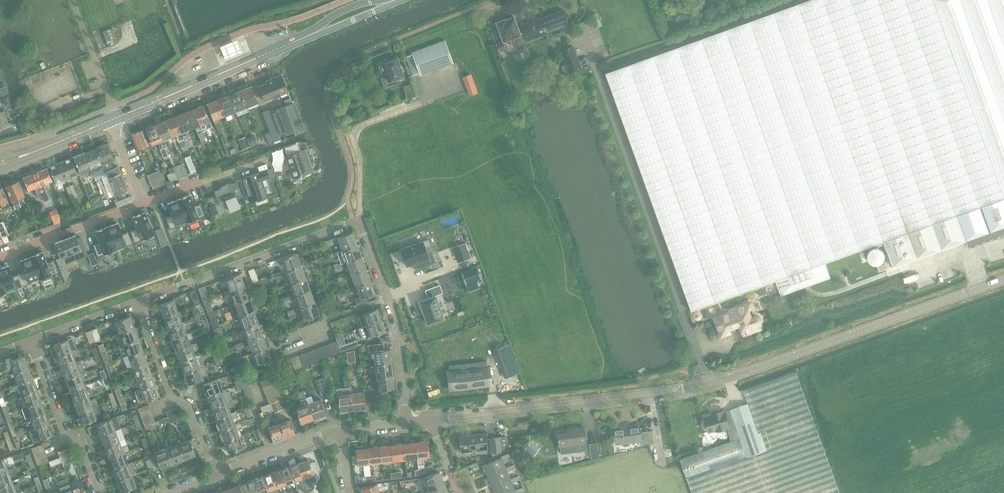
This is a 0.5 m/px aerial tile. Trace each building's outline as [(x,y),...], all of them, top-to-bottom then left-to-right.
[(606,73),(692,311),(776,281),(782,295),(831,278),(825,263),(885,242),(894,267),(967,241),(969,246),(968,246),(968,247),(1003,234),(1003,0),(809,0),(606,73)] [(540,19),(521,25),(521,27),(526,39),(526,41),(559,29),(561,35),(571,32),(569,26),(563,10),(540,19)] [(602,25),(597,14),(592,15),(597,27),(602,25)] [(687,15),(676,19),(678,24),(689,20),(687,15)] [(493,24),(493,25),(495,31),(496,32),(499,31),(503,41),(511,38),(513,43),(514,47),(515,47),(520,45),(521,44),(520,41),(526,39),(521,27),(518,29),(513,17),(505,20),(505,19),(504,19),(502,18),(498,19),(497,22),(496,22),(496,23),(493,24)] [(113,28),(103,31),(108,46),(119,43),(113,28)] [(412,54),(406,56),(412,75),(419,72),(420,75),(453,63),(445,40),(412,52),(412,54)] [(506,49),(503,42),(497,44),(499,51),(506,49)] [(569,71),(580,67),(573,46),(561,50),(569,71)] [(383,65),(379,66),(381,73),(380,73),(385,89),(399,84),(398,80),(405,78),(402,71),(404,71),(403,66),(400,65),(397,58),(389,61),(388,60),(384,61),(384,63),(382,64),(383,65)] [(471,74),(463,77),(468,91),(476,88),(471,74)] [(265,101),(288,91),(281,75),(272,79),(273,81),(259,86),(265,101)] [(404,87),(406,100),(416,97),(411,84),(404,87)] [(258,102),(251,86),(240,91),(247,107),(258,102)] [(229,95),(236,111),(247,107),(240,91),(229,95)] [(236,111),(229,95),(218,100),(225,116),(236,111)] [(270,132),(275,143),(281,141),(280,136),(286,134),(293,131),(295,135),(304,132),(302,128),(293,103),(291,98),(284,101),(286,105),(277,109),(271,111),(270,109),(262,112),(270,132)] [(225,116),(218,100),(207,104),(213,120),(218,119),(225,116)] [(212,126),(203,105),(193,109),(207,143),(208,142),(206,138),(210,136),(207,128),(212,126)] [(195,127),(202,144),(207,143),(193,109),(184,113),(190,129),(195,127)] [(8,122),(4,111),(0,112),(0,126),(8,122)] [(184,113),(175,117),(186,144),(191,142),(186,130),(190,129),(184,113)] [(175,117),(165,121),(172,136),(176,134),(182,147),(186,145),(186,144),(175,117)] [(218,119),(213,120),(218,131),(222,129),(218,119)] [(172,136),(165,121),(156,125),(168,153),(172,151),(168,143),(173,141),(172,136)] [(168,156),(167,153),(168,153),(156,125),(146,129),(152,144),(157,142),(163,158),(168,156)] [(143,130),(131,135),(137,150),(149,145),(143,130)] [(270,132),(266,134),(270,145),(275,143),(270,132)] [(250,146),(258,143),(255,135),(247,138),(250,146)] [(242,150),(250,147),(246,137),(238,140),(242,150)] [(107,144),(96,148),(104,168),(105,172),(113,168),(111,163),(114,162),(107,144)] [(285,150),(287,156),(285,157),(288,165),(290,164),(295,177),(300,175),(300,176),(309,173),(306,167),(311,165),(306,149),(301,151),(299,145),(285,150)] [(104,168),(96,148),(85,153),(93,174),(98,172),(97,170),(104,168)] [(215,160),(222,157),(219,152),(213,154),(215,160)] [(87,173),(88,176),(93,174),(85,153),(73,157),(81,175),(87,173)] [(60,163),(67,181),(71,179),(71,177),(78,174),(71,158),(60,163)] [(191,172),(196,170),(192,161),(187,163),(191,172)] [(60,163),(49,167),(55,183),(62,180),(63,183),(67,181),(60,163)] [(178,178),(187,174),(183,164),(173,167),(175,172),(178,178)] [(113,168),(105,172),(108,180),(115,195),(115,197),(128,191),(118,166),(113,168)] [(52,181),(47,168),(24,178),(25,180),(20,182),(25,193),(35,188),(38,198),(43,196),(45,201),(49,199),(43,185),(52,181)] [(259,173),(242,179),(250,203),(267,197),(261,180),(269,178),(270,181),(276,179),(272,168),(267,170),(259,173)] [(166,183),(161,170),(147,175),(153,188),(166,183)] [(171,174),(168,175),(170,181),(178,178),(175,172),(171,174)] [(108,180),(103,182),(104,186),(108,197),(115,195),(108,180)] [(12,201),(14,206),(15,210),(21,207),(18,199),(24,196),(18,181),(16,181),(15,181),(12,182),(12,183),(6,186),(12,201)] [(230,183),(224,185),(225,187),(214,191),(220,206),(227,203),(230,213),(241,208),(237,199),(242,197),(236,182),(231,184),(230,183)] [(78,197),(73,185),(70,186),(75,199),(78,197)] [(66,188),(72,200),(75,199),(70,186),(66,188)] [(0,189),(0,206),(2,205),(4,209),(10,207),(8,202),(2,188),(0,189)] [(190,195),(179,199),(189,225),(200,221),(199,218),(205,216),(201,204),(194,206),(190,195)] [(130,196),(115,202),(117,208),(132,202),(130,196)] [(166,217),(165,217),(170,229),(177,227),(177,224),(186,221),(188,225),(189,225),(179,199),(168,204),(172,215),(166,217)] [(57,209),(49,212),(52,220),(60,217),(57,209)] [(142,241),(142,243),(155,238),(151,226),(153,225),(149,215),(147,216),(146,212),(132,217),(137,228),(130,231),(135,243),(142,241)] [(9,235),(3,222),(0,223),(0,233),(2,238),(9,235)] [(117,223),(106,227),(116,253),(117,253),(116,250),(133,244),(128,232),(122,234),(117,223)] [(100,243),(93,245),(98,257),(104,255),(105,257),(116,253),(106,227),(95,232),(100,243)] [(161,228),(155,231),(162,247),(167,245),(161,228)] [(353,232),(337,237),(342,250),(357,244),(353,232)] [(76,238),(75,235),(55,243),(61,258),(73,253),(76,260),(88,255),(81,236),(76,238)] [(423,242),(401,249),(407,266),(413,264),(414,265),(416,264),(418,268),(415,269),(416,270),(436,263),(431,250),(426,252),(423,242)] [(465,243),(454,247),(459,262),(470,258),(465,243)] [(342,250),(337,252),(341,264),(342,264),(347,262),(362,257),(357,244),(342,250)] [(43,252),(32,256),(42,282),(53,278),(52,276),(52,275),(58,273),(54,261),(47,263),(43,252)] [(280,265),(283,263),(286,270),(301,265),(297,252),(278,259),(280,265)] [(339,257),(337,252),(329,254),(331,260),(339,257)] [(25,272),(20,274),(25,286),(30,284),(30,281),(39,278),(41,282),(42,282),(32,256),(21,261),(25,272)] [(351,275),(366,269),(362,257),(347,262),(351,275)] [(336,272),(343,269),(341,264),(334,266),(336,272)] [(0,269),(0,276),(7,295),(8,295),(7,293),(19,288),(24,286),(19,274),(13,276),(8,265),(0,269)] [(291,283),(306,277),(301,265),(286,270),(286,271),(282,272),(284,277),(288,276),(291,283)] [(478,267),(461,273),(465,284),(482,278),(478,267)] [(356,287),(371,281),(366,269),(351,275),(356,287)] [(276,281),(283,278),(280,272),(273,274),(276,281)] [(240,273),(225,279),(230,291),(245,286),(240,273)] [(259,280),(256,274),(250,276),(253,283),(259,280)] [(295,295),(310,289),(306,277),(291,283),(295,295)] [(367,297),(376,294),(371,281),(356,287),(359,297),(354,299),(357,306),(368,302),(367,297)] [(428,298),(420,301),(428,323),(443,318),(435,296),(443,293),(440,285),(425,290),(428,298)] [(203,301),(210,299),(205,286),(199,288),(203,301)] [(234,304),(249,298),(245,286),(230,291),(234,304)] [(315,302),(314,300),(310,289),(295,295),(299,307),(315,302)] [(339,298),(352,293),(350,289),(337,293),(339,298)] [(194,305),(200,303),(195,290),(189,292),(194,305)] [(219,301),(226,298),(224,293),(217,296),(219,301)] [(266,300),(264,293),(258,295),(260,302),(266,300)] [(173,300),(159,305),(164,317),(178,311),(176,306),(183,303),(180,296),(173,298),(173,300)] [(254,310),(250,300),(249,298),(234,304),(230,305),(234,317),(239,316),(254,310)] [(208,313),(214,311),(209,299),(204,301),(208,313)] [(304,320),(319,315),(315,302),(299,307),(304,320)] [(200,303),(194,305),(196,309),(199,308),(201,315),(205,314),(200,303)] [(757,316),(756,316),(751,303),(730,310),(731,312),(715,318),(722,336),(731,333),(730,329),(740,326),(743,335),(760,329),(758,324),(759,323),(760,323),(760,322),(761,322),(761,321),(761,320),(761,319),(761,318),(760,317),(759,316),(758,316),(757,316)] [(377,309),(358,315),(363,327),(381,320),(377,309)] [(243,328),(258,322),(254,310),(239,316),(243,328)] [(168,328),(182,323),(178,311),(164,317),(168,328)] [(694,312),(693,316),(694,319),(697,321),(700,319),(702,316),(701,313),(698,311),(694,312)] [(208,326),(209,325),(205,314),(201,316),(199,317),(200,321),(203,320),(206,327),(203,328),(208,326)] [(130,316),(115,322),(120,333),(134,328),(130,316)] [(348,323),(346,317),(331,323),(333,329),(348,323)] [(363,327),(359,328),(363,339),(368,338),(371,337),(385,332),(381,320),(363,327)] [(248,340),(263,335),(258,322),(243,328),(248,340)] [(172,339),(186,334),(182,323),(168,328),(172,339)] [(101,340),(97,328),(91,330),(95,342),(101,340)] [(120,333),(115,335),(119,346),(124,344),(139,339),(134,328),(120,333)] [(217,338),(223,336),(220,328),(214,330),(217,338)] [(85,332),(90,344),(95,342),(91,330),(85,332)] [(191,345),(187,336),(186,334),(172,339),(176,351),(196,343),(191,345)] [(252,353),(267,347),(263,335),(248,340),(252,353)] [(72,338),(53,345),(57,356),(76,349),(72,338)] [(119,346),(118,346),(123,358),(143,350),(139,339),(124,344),(119,346)] [(359,346),(356,340),(339,346),(342,352),(359,346)] [(342,352),(339,346),(337,341),(331,343),(335,354),(342,352)] [(235,345),(237,350),(244,347),(242,342),(235,345)] [(193,351),(198,349),(196,343),(176,351),(180,362),(195,356),(193,351)] [(335,354),(331,343),(326,345),(330,356),(335,354)] [(103,344),(98,345),(101,353),(106,351),(109,350),(108,346),(104,347),(103,344)] [(369,352),(374,351),(375,364),(391,362),(390,349),(383,350),(382,344),(368,345),(369,352)] [(330,356),(326,345),(320,347),(324,359),(330,356)] [(507,346),(497,350),(503,366),(513,363),(507,346)] [(248,361),(250,368),(272,360),(267,347),(252,353),(238,358),(240,364),(248,361)] [(324,359),(320,347),(314,350),(318,361),(324,359)] [(76,349),(57,356),(62,367),(76,362),(72,351),(76,350),(76,349)] [(143,350),(123,358),(127,368),(132,366),(132,367),(147,362),(143,350)] [(318,361),(314,350),(308,352),(312,363),(318,361)] [(354,351),(346,352),(348,363),(356,362),(354,351)] [(312,363),(308,352),(302,354),(306,365),(312,363)] [(180,362),(184,373),(199,368),(205,366),(201,354),(195,356),(180,362)] [(306,365),(302,354),(296,356),(301,367),(306,365)] [(24,356),(10,361),(14,372),(28,367),(24,356)] [(291,358),(295,369),(301,367),(296,356),(291,358)] [(76,362),(62,367),(66,379),(80,373),(85,372),(81,360),(76,362)] [(486,361),(449,365),(449,371),(449,373),(451,388),(456,387),(457,387),(484,384),(489,384),(487,369),(487,366),(486,361)] [(136,378),(151,373),(147,362),(132,367),(136,378)] [(377,377),(393,376),(391,362),(375,364),(377,377)] [(199,368),(184,373),(189,385),(203,379),(209,377),(205,366),(199,368)] [(284,369),(285,372),(287,376),(294,374),(292,369),(291,366),(284,369)] [(33,378),(28,367),(14,372),(18,384),(33,378)] [(737,428),(728,431),(732,441),(719,446),(680,459),(692,492),(841,492),(797,371),(744,391),(748,404),(730,410),(731,410),(737,428)] [(70,390),(84,385),(80,373),(66,379),(70,390)] [(140,389),(135,391),(155,384),(151,373),(136,378),(140,389)] [(274,376),(260,381),(262,387),(276,382),(274,376)] [(377,377),(378,388),(372,389),(373,403),(380,402),(379,390),(394,389),(393,376),(377,377)] [(324,377),(316,380),(320,393),(327,391),(324,377)] [(37,390),(33,378),(18,384),(22,395),(37,390)] [(222,390),(218,379),(203,385),(208,396),(222,391),(222,390)] [(344,387),(337,388),(339,411),(353,410),(351,394),(350,394),(349,379),(343,380),(344,387)] [(265,393),(278,388),(276,382),(262,387),(265,393)] [(139,403),(159,395),(155,384),(135,391),(139,403)] [(91,388),(86,390),(84,385),(70,390),(74,401),(89,396),(93,395),(91,388)] [(267,398),(280,393),(278,388),(265,393),(267,398)] [(222,391),(208,396),(212,407),(232,400),(229,391),(227,392),(226,389),(222,390),(222,391)] [(366,408),(366,404),(373,403),(372,389),(363,390),(364,392),(351,394),(353,410),(366,408)] [(41,401),(39,396),(37,390),(22,395),(27,406),(41,401)] [(301,423),(301,424),(313,419),(303,391),(297,393),(302,406),(295,409),(299,419),(297,420),(300,423),(301,423)] [(306,398),(304,391),(303,391),(313,419),(319,417),(320,419),(326,417),(325,414),(326,414),(321,399),(313,402),(311,396),(306,398)] [(282,399),(280,393),(267,398),(269,404),(271,403),(278,400),(282,399)] [(89,396),(74,401),(78,413),(98,405),(95,398),(90,400),(89,396)] [(229,407),(234,405),(232,400),(212,407),(216,419),(231,413),(229,407)] [(281,410),(278,400),(271,403),(275,412),(281,410)] [(22,408),(26,419),(31,417),(45,412),(41,401),(27,406),(22,408)] [(274,411),(274,412),(275,412),(271,403),(269,404),(260,407),(263,415),(274,411)] [(95,414),(100,412),(98,405),(78,413),(82,424),(97,419),(95,414)] [(149,405),(138,409),(140,414),(152,410),(149,405)] [(244,408),(248,417),(253,415),(250,406),(244,408)] [(182,419),(178,407),(172,410),(176,421),(182,419)] [(703,423),(703,424),(703,426),(704,427),(705,428),(706,428),(708,428),(709,432),(717,430),(727,428),(728,431),(737,428),(731,410),(725,412),(725,410),(720,412),(719,410),(718,409),(716,409),(714,410),(713,412),(713,414),(712,414),(713,415),(705,417),(706,420),(704,421),(704,422),(703,423)] [(142,420),(154,416),(152,410),(140,414),(142,420)] [(166,412),(170,423),(176,421),(172,410),(166,412)] [(231,413),(216,419),(220,430),(235,424),(233,419),(238,417),(236,411),(231,413)] [(49,423),(45,412),(31,417),(35,428),(35,429),(49,423)] [(144,426),(152,423),(156,422),(154,416),(142,420),(144,426)] [(117,417),(96,424),(101,436),(115,430),(121,428),(117,417)] [(268,427),(273,442),(284,438),(278,423),(276,418),(271,419),(273,425),(268,427)] [(295,434),(290,419),(278,423),(284,438),(295,434)] [(33,442),(39,440),(54,435),(49,423),(35,429),(35,428),(29,430),(33,442)] [(224,441),(239,436),(235,424),(220,430),(224,441)] [(640,425),(614,429),(617,444),(625,443),(625,447),(630,446),(630,442),(642,441),(643,445),(656,443),(654,430),(641,432),(640,425)] [(566,432),(557,434),(559,447),(560,447),(561,453),(587,450),(586,443),(587,443),(584,427),(569,429),(570,432),(566,432)] [(253,431),(257,442),(262,440),(258,429),(253,431)] [(125,439),(119,441),(115,430),(101,436),(105,447),(125,439)] [(485,433),(459,437),(461,452),(487,449),(485,433)] [(229,453),(243,447),(239,436),(224,441),(229,453)] [(6,439),(10,451),(14,449),(10,438),(6,439)] [(490,439),(492,453),(492,456),(500,453),(500,452),(501,452),(499,438),(490,439)] [(124,453),(129,451),(125,439),(105,447),(109,458),(124,453)] [(184,459),(178,444),(179,444),(177,439),(170,442),(172,446),(166,448),(172,464),(184,459)] [(525,450),(531,453),(534,456),(540,448),(536,445),(538,443),(532,439),(525,450)] [(190,440),(179,444),(178,444),(184,459),(196,455),(190,440)] [(430,456),(428,440),(416,442),(418,457),(419,469),(420,475),(435,469),(432,464),(424,467),(423,457),(430,456)] [(418,457),(416,442),(403,443),(405,459),(418,457)] [(403,443),(394,444),(391,445),(393,460),(405,459),(403,443)] [(597,443),(589,444),(591,460),(599,458),(597,443)] [(45,450),(42,444),(31,448),(33,454),(45,450)] [(393,460),(391,445),(379,446),(381,462),(393,460)] [(368,448),(370,463),(381,462),(379,446),(368,448)] [(73,457),(70,447),(64,450),(67,459),(73,457)] [(356,449),(355,449),(357,465),(364,464),(366,476),(363,476),(364,482),(372,481),(371,475),(370,463),(368,448),(363,448),(362,447),(356,447),(356,449)] [(154,453),(156,457),(160,468),(172,464),(166,448),(154,453)] [(47,455),(45,450),(33,454),(35,460),(47,455)] [(63,466),(69,464),(67,459),(64,450),(58,452),(63,466)] [(132,462),(128,464),(124,453),(109,458),(113,469),(132,462)] [(501,458),(483,465),(487,475),(506,468),(503,460),(510,457),(509,453),(500,457),(501,458)] [(49,461),(47,455),(35,460),(37,465),(49,461)] [(160,469),(160,468),(156,457),(150,459),(153,468),(154,471),(160,469)] [(8,470),(4,458),(0,460),(0,473),(8,470)] [(303,462),(298,463),(308,491),(314,488),(311,482),(316,480),(314,474),(320,472),(316,461),(310,463),(309,459),(308,460),(307,458),(302,460),(303,462)] [(117,481),(137,474),(132,462),(113,469),(117,481)] [(308,491),(298,463),(289,467),(297,487),(301,486),(304,492),(308,491)] [(515,468),(513,464),(506,468),(487,475),(492,487),(510,479),(507,472),(515,468)] [(12,481),(10,475),(17,473),(15,467),(8,470),(0,473),(0,486),(12,481)] [(297,487),(289,467),(280,470),(289,492),(291,492),(290,490),(297,487)] [(531,477),(527,468),(521,470),(525,479),(531,477)] [(280,470),(272,473),(279,492),(284,491),(285,492),(290,492),(289,492),(280,470)] [(439,472),(424,477),(429,490),(444,484),(439,472)] [(272,473),(263,476),(270,492),(278,492),(279,492),(272,473)] [(132,475),(137,474),(117,481),(122,492),(136,487),(132,475)] [(261,477),(255,479),(260,492),(270,492),(263,476),(261,477)] [(518,476),(510,479),(492,487),(495,492),(508,492),(515,490),(512,483),(520,480),(518,476)] [(48,478),(47,479),(46,477),(43,478),(44,480),(43,480),(46,489),(51,487),(48,478)] [(57,482),(58,486),(61,492),(74,492),(71,486),(68,478),(57,482)] [(255,479),(246,482),(250,492),(260,492),(255,479)] [(18,483),(14,485),(12,481),(0,486),(0,492),(15,492),(21,491),(18,483)] [(83,482),(71,486),(74,492),(87,492),(83,482)] [(237,486),(240,492),(250,492),(246,482),(237,486)] [(362,488),(363,492),(380,492),(377,483),(362,488)] [(444,484),(429,490),(430,492),(448,492),(444,484)]
